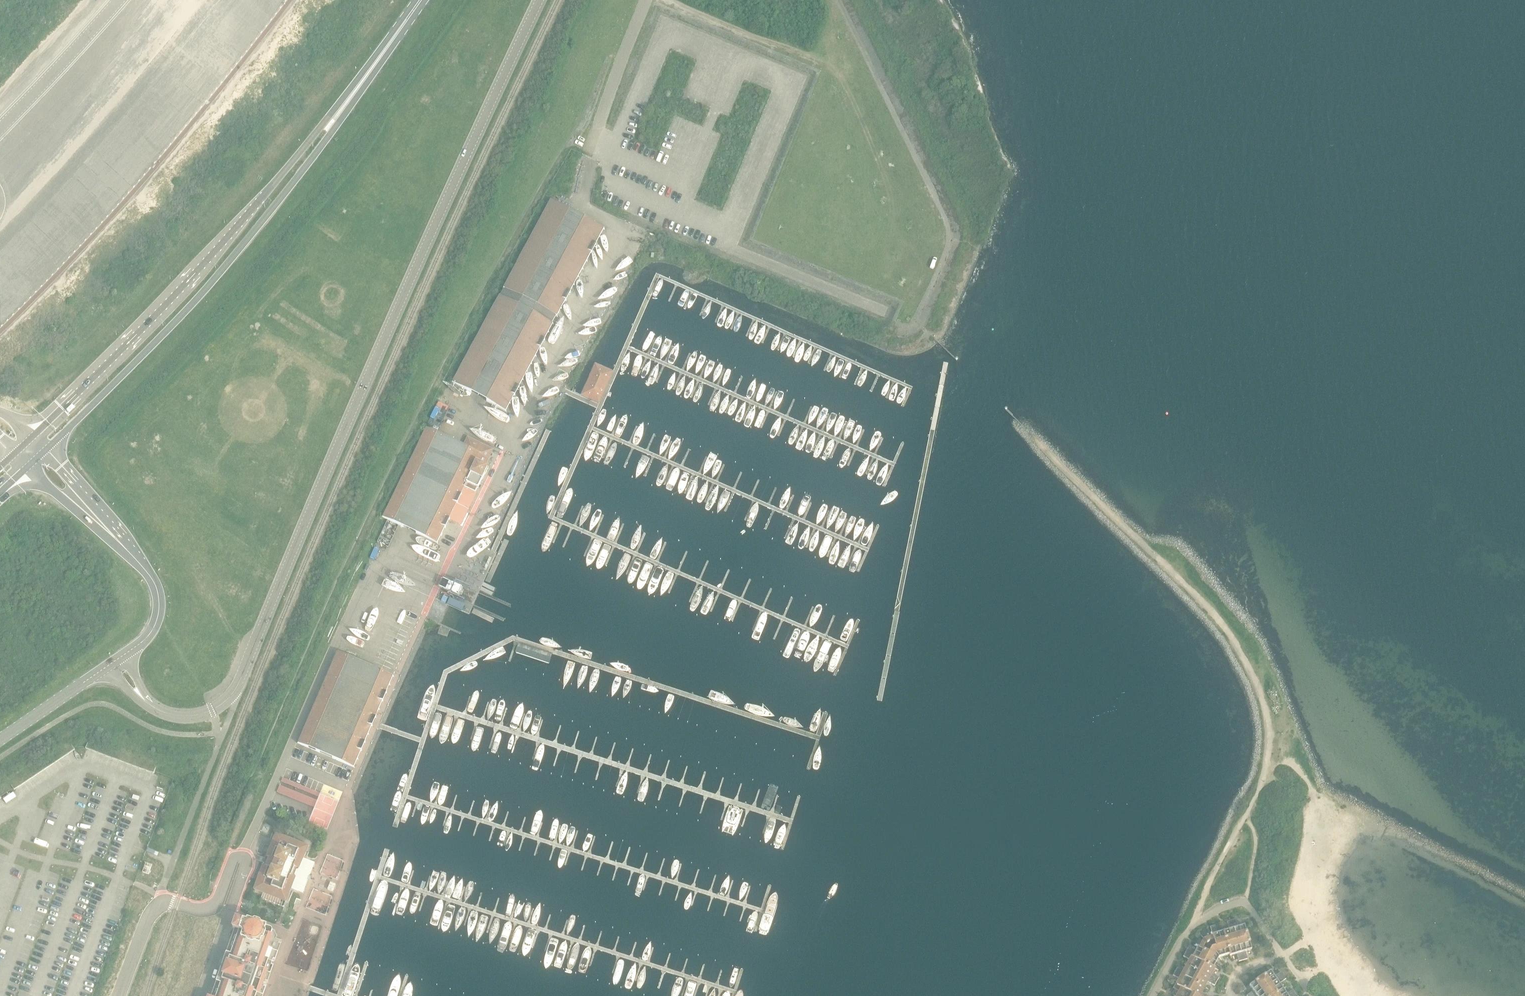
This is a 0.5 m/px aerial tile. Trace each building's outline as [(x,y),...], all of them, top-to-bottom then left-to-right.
[(452,382),(452,383),(505,411),(604,229),(584,218),(569,210),(561,205),(550,200),(452,382)] [(581,393),(598,400),(612,370),(595,362),(581,393)] [(382,517),(436,543),(448,519),(460,494),(484,445),(467,437),(463,446),(426,427),(382,517)] [(460,494),(448,519),(460,524),(471,499),(477,488),(485,473),(485,474),(488,467),(484,465),(492,450),(484,445),(460,494)] [(553,653),(519,642),(516,652),(550,663),(553,653)] [(298,743),(353,767),(392,675),(337,652),(298,743)] [(71,744),(65,748),(68,753),(74,749),(71,744)] [(59,752),(62,757),(68,753),(65,748),(59,752)] [(59,752),(53,756),(56,761),(62,757),(59,752)] [(53,756),(47,760),(50,765),(56,761),(53,756)] [(47,760),(41,764),(44,769),(50,765),(47,760)] [(41,764),(35,768),(38,773),(44,769),(41,764)] [(35,768),(28,772),(32,777),(38,773),(35,768)] [(28,772),(22,776),(26,781),(32,777),(28,772)] [(16,780),(20,785),(26,781),(22,776),(16,780)] [(320,793),(281,778),(280,781),(318,797),(320,793)] [(16,780),(10,784),(14,789),(20,785),(16,780)] [(278,785),(276,791),(314,807),(317,800),(278,785)] [(266,866),(263,865),(255,885),(283,896),(287,886),(302,892),(314,862),(299,856),(302,849),(274,838),(267,856),(269,858),(266,866)] [(145,862),(142,872),(148,874),(152,865),(145,862)] [(295,898),(291,909),(296,911),(301,900),(295,898)] [(256,993),(260,994),(268,970),(264,969),(272,948),(269,947),(273,936),(266,933),(265,931),(267,926),(261,924),(260,922),(255,920),(252,921),(247,919),(246,921),(235,917),(231,928),(234,929),(211,995),(255,995),(256,993)] [(1179,979),(1176,984),(1175,983),(1172,987),(1179,991),(1177,995),(1207,995),(1201,993),(1204,987),(1204,988),(1204,987),(1207,982),(1214,985),(1218,978),(1211,974),(1214,968),(1213,967),(1218,957),(1229,954),(1229,955),(1236,953),(1238,961),(1247,959),(1245,951),(1251,949),(1249,942),(1246,931),(1244,925),(1237,926),(1235,919),(1227,921),(1229,929),(1223,931),(1223,930),(1222,931),(1217,933),(1214,925),(1210,926),(1212,934),(1212,936),(1203,938),(1199,947),(1197,946),(1194,952),(1187,948),(1183,956),(1190,960),(1187,965),(1186,966),(1184,971),(1176,967),(1172,975),(1179,979)] [(193,928),(191,934),(208,940),(210,934),(193,928)] [(191,934),(189,940),(206,946),(208,940),(191,934)] [(187,946),(204,952),(206,946),(189,940),(187,946)] [(185,952),(202,958),(204,952),(187,946),(185,952)] [(185,952),(183,958),(200,964),(202,958),(185,952)] [(183,958),(181,964),(198,970),(200,964),(183,958)] [(179,971),(196,976),(198,970),(181,964),(179,971)] [(1285,979),(1280,971),(1274,976),(1270,970),(1264,974),(1254,981),(1249,985),(1253,990),(1246,995),(1247,995),(1297,995),(1293,989),(1286,994),(1283,989),(1282,988),(1279,983),(1285,979)] [(177,977),(194,982),(196,976),(179,971),(177,977)] [(177,977),(175,983),(192,988),(194,982),(177,977)] [(173,989),(190,994),(192,988),(175,983),(173,989)]
